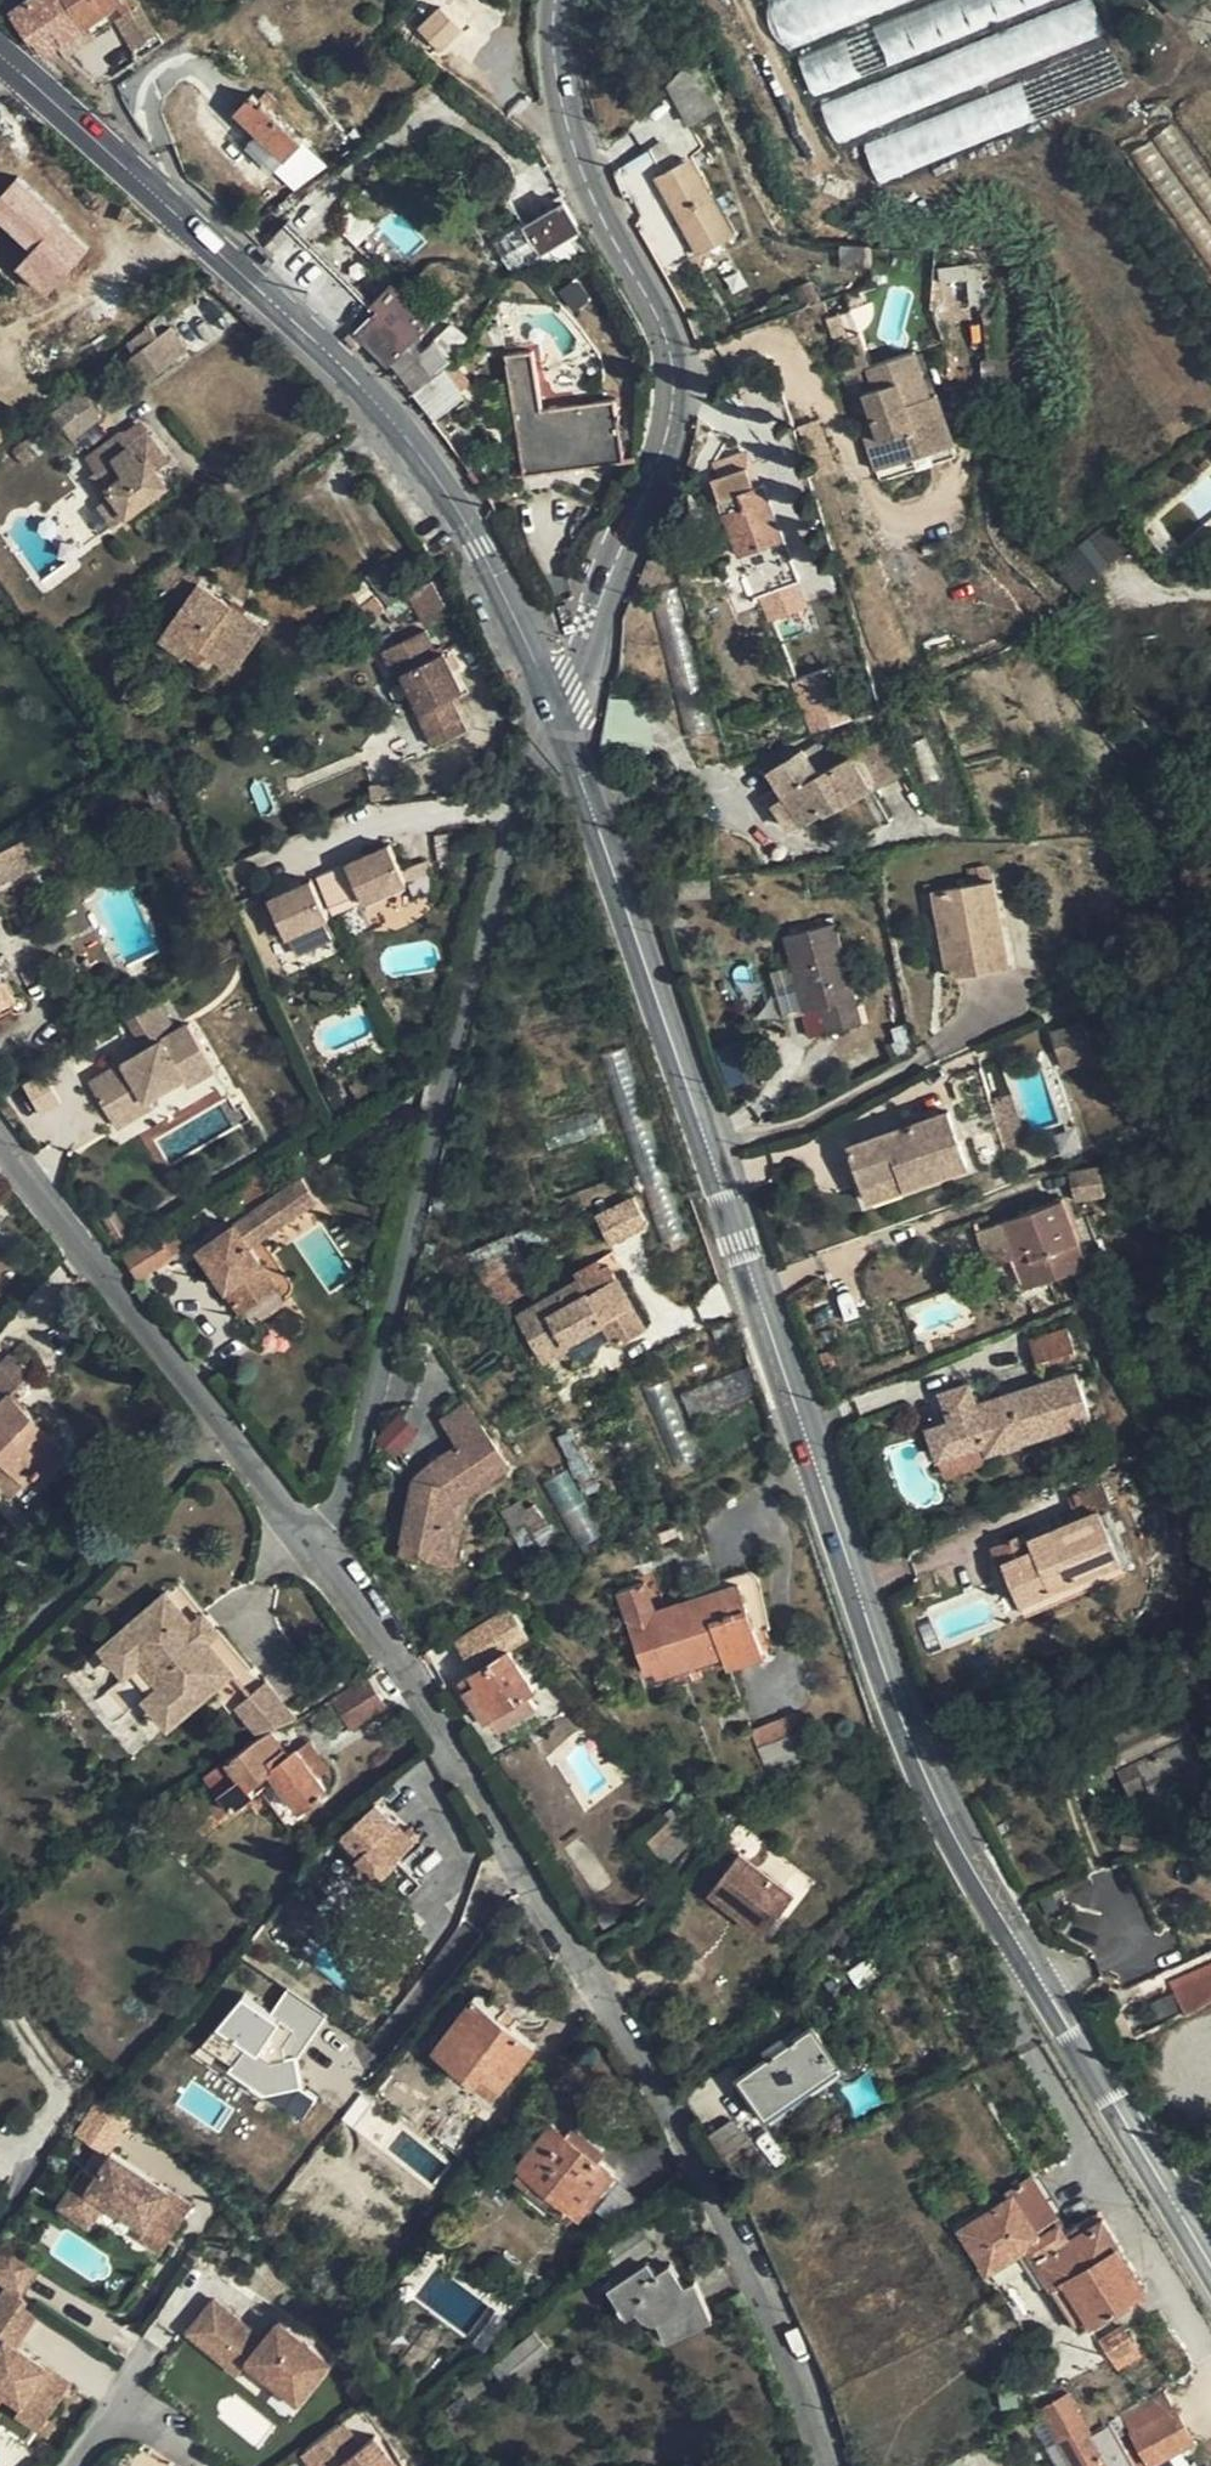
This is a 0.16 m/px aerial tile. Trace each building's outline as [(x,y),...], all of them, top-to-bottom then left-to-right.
[(14,9),(27,0),(9,0),(14,9)] [(70,2),(68,0),(27,0),(14,9),(34,39),(37,37),(40,42),(57,29),(49,18),(70,2)] [(72,0),(70,2),(49,18),(57,29),(64,40),(88,24),(72,0)] [(72,0),(88,24),(120,1),(122,0),(72,0)] [(135,8),(129,0),(122,0),(120,1),(127,14),(135,8)] [(906,0),(766,0),(781,43),(906,0)] [(817,99),(832,140),(1035,66),(1109,39),(1095,0),(1091,0),(817,99)] [(1069,0),(929,0),(870,19),(884,61),(1069,0)] [(135,8),(127,14),(120,18),(130,38),(153,26),(140,4),(135,8)] [(439,6),(416,29),(440,52),(462,29),(439,6)] [(66,56),(96,35),(88,24),(64,40),(57,44),(66,56)] [(57,29),(40,42),(47,52),(57,44),(64,40),(57,29)] [(862,78),(851,41),(799,56),(810,93),(862,78)] [(861,143),(876,182),(1129,86),(1113,42),(1023,76),(1025,81),(861,143)] [(682,61),(671,51),(654,71),(666,81),(682,61)] [(694,56),(667,86),(688,123),(720,107),(694,56)] [(260,130),(287,157),(303,139),(270,108),(278,98),(269,91),(261,99),(254,93),(239,110),(260,130)] [(276,167),(287,157),(260,130),(250,142),(276,167)] [(704,198),(713,194),(701,173),(691,178),(681,163),(661,173),(649,153),(618,169),(630,191),(656,178),(697,251),(725,236),(704,198)] [(692,157),(681,163),(691,178),(701,173),(692,157)] [(314,165),(306,158),(294,172),(302,179),(314,165)] [(13,271),(45,299),(92,246),(14,178),(0,195),(0,228),(29,253),(13,271)] [(733,231),(713,194),(704,198),(725,236),(733,231)] [(579,227),(564,203),(527,224),(542,249),(579,227)] [(870,267),(868,245),(840,248),(841,268),(870,267)] [(296,266),(361,330),(379,309),(315,246),(296,266)] [(379,309),(361,330),(390,360),(410,339),(431,317),(392,281),(380,294),(387,301),(379,309)] [(801,309),(819,303),(808,283),(793,291),(801,309)] [(166,317),(152,327),(158,335),(172,326),(166,317)] [(158,335),(152,327),(127,344),(149,377),(188,349),(172,326),(158,335)] [(436,376),(446,369),(428,345),(417,353),(436,376)] [(542,406),(533,349),(507,352),(525,471),(625,456),(616,396),(542,406)] [(914,351),(863,368),(871,388),(862,391),(870,415),(887,465),(955,443),(937,393),(930,395),(914,351)] [(436,376),(418,390),(436,412),(463,391),(446,369),(436,376)] [(71,438),(99,415),(81,391),(52,414),(71,438)] [(879,480),(958,453),(955,443),(887,465),(870,415),(858,420),(879,480)] [(106,500),(100,505),(113,523),(167,485),(155,468),(169,458),(143,422),(126,433),(123,431),(88,456),(99,473),(91,478),(106,500)] [(22,464),(32,456),(21,444),(13,451),(22,464)] [(711,464),(716,475),(746,464),(742,452),(711,464)] [(755,461),(746,464),(754,483),(762,481),(755,461)] [(754,483),(746,464),(716,475),(710,478),(746,572),(790,555),(762,481),(754,483)] [(1054,566),(1077,592),(1124,551),(1101,525),(1054,566)] [(199,580),(189,571),(158,593),(176,613),(199,580)] [(168,624),(215,657),(233,670),(264,626),(199,580),(176,613),(168,624)] [(798,580),(758,596),(769,624),(809,608),(798,580)] [(360,626),(384,606),(375,593),(350,612),(360,626)] [(206,670),(215,657),(168,624),(159,637),(206,670)] [(423,630),(383,650),(394,678),(402,675),(419,710),(415,712),(432,747),(466,731),(449,698),(462,692),(443,654),(437,656),(423,630)] [(827,670),(791,684),(811,733),(847,719),(827,670)] [(781,790),(800,819),(801,821),(821,809),(823,811),(871,784),(854,754),(820,773),(803,748),(769,772),(781,790)] [(788,825),(800,819),(781,790),(770,798),(788,825)] [(40,863),(28,838),(0,851),(0,883),(40,863)] [(391,838),(348,857),(364,893),(407,874),(391,838)] [(967,865),(971,882),(992,877),(990,861),(967,865)] [(330,909),(312,872),(272,892),(288,928),(330,909)] [(1010,960),(995,877),(992,877),(971,882),(934,889),(949,970),(961,969),(1010,960)] [(822,1003),(828,1027),(864,1017),(836,918),(785,933),(805,1007),(822,1003)] [(12,1008),(17,1010),(20,1009),(23,1007),(23,1002),(22,998),(18,996),(15,996),(0,968),(0,1014),(12,1008)] [(126,1017),(143,1048),(173,1030),(156,1000),(126,1017)] [(1066,1022),(1036,1031),(1046,1059),(1075,1049),(1066,1022)] [(184,1083),(212,1068),(187,1023),(173,1030),(143,1048),(87,1078),(103,1108),(137,1089),(142,1096),(179,1076),(184,1083)] [(1076,1055),(1075,1049),(1046,1059),(1047,1064),(1076,1055)] [(137,1089),(103,1108),(112,1124),(146,1105),(142,1096),(137,1089)] [(1011,1092),(992,1097),(1008,1152),(1019,1147),(1015,1134),(1023,1131),(1011,1092)] [(901,1169),(905,1181),(968,1158),(949,1106),(850,1142),(865,1181),(901,1169)] [(304,1161),(278,1178),(285,1191),(311,1175),(304,1161)] [(869,1194),(905,1181),(901,1169),(865,1181),(869,1194)] [(1067,1194),(978,1224),(989,1257),(1017,1249),(1030,1245),(1042,1278),(1090,1262),(1067,1194)] [(634,1196),(593,1216),(609,1247),(649,1228),(634,1196)] [(247,1217),(235,1225),(253,1251),(264,1243),(247,1217)] [(235,1225),(215,1238),(219,1244),(203,1255),(241,1309),(275,1285),(253,1251),(235,1225)] [(181,1245),(170,1227),(161,1232),(159,1232),(123,1254),(138,1276),(172,1255),(171,1252),(181,1245)] [(199,1249),(203,1255),(219,1244),(215,1238),(199,1249)] [(1027,1282),(1042,1278),(1030,1245),(1017,1249),(1027,1282)] [(589,1282),(583,1272),(518,1308),(542,1352),(568,1340),(575,1351),(612,1331),(615,1334),(618,1335),(622,1337),(646,1325),(615,1268),(589,1282)] [(83,1330),(63,1316),(39,1354),(62,1365),(83,1330)] [(1067,1324),(1033,1336),(1041,1359),(1074,1348),(1067,1324)] [(37,1419),(10,1391),(29,1371),(12,1353),(0,1365),(0,1453),(27,1480),(62,1445),(49,1431),(37,1419)] [(987,1443),(990,1450),(1090,1414),(1074,1368),(976,1399),(969,1381),(942,1390),(950,1417),(927,1424),(939,1459),(987,1443)] [(453,1447),(428,1463),(425,1479),(410,1476),(398,1539),(439,1546),(447,1501),(461,1493),(502,1469),(464,1403),(436,1419),(453,1447)] [(42,1413),(37,1419),(49,1431),(54,1425),(42,1413)] [(395,1415),(376,1442),(397,1457),(416,1430),(395,1415)] [(992,1459),(990,1450),(987,1443),(939,1459),(944,1475),(992,1459)] [(16,1491),(27,1480),(0,1453),(0,1475),(16,1491)] [(399,1464),(395,1464),(398,1471),(410,1464),(406,1457),(403,1460),(399,1464)] [(428,1463),(410,1476),(425,1479),(428,1463)] [(1021,1597),(1121,1553),(1101,1507),(1113,1502),(1103,1480),(1071,1494),(1079,1515),(1033,1536),(1029,1526),(1005,1538),(1012,1556),(1005,1559),(1013,1577),(1021,1597)] [(447,1564),(461,1493),(447,1501),(439,1546),(398,1539),(395,1554),(447,1564)] [(1006,1580),(1013,1577),(1005,1559),(1012,1556),(1005,1538),(991,1544),(1006,1580)] [(1127,1566),(1121,1553),(1021,1597),(1026,1611),(1127,1566)] [(9,1582),(0,1572),(0,1590),(9,1582)] [(724,1651),(727,1658),(729,1662),(765,1650),(757,1628),(770,1624),(762,1585),(760,1577),(757,1574),(752,1573),(746,1574),(656,1604),(647,1580),(620,1589),(647,1669),(657,1666),(659,1672),(724,1651)] [(210,1640),(194,1623),(167,1595),(118,1638),(141,1662),(147,1657),(176,1688),(170,1693),(190,1716),(239,1673),(210,1640)] [(206,1613),(194,1623),(210,1640),(222,1630),(206,1613)] [(177,1729),(190,1716),(170,1693),(176,1688),(147,1657),(141,1662),(118,1638),(105,1649),(132,1679),(146,1667),(164,1688),(150,1701),(177,1729)] [(493,1714),(531,1690),(536,1687),(512,1645),(460,1676),(486,1718),(493,1714)] [(370,1674),(333,1697),(351,1724),(388,1702),(370,1674)] [(261,1732),(301,1716),(271,1682),(240,1710),(261,1732)] [(538,1703),(531,1690),(493,1714),(501,1727),(538,1703)] [(1110,1738),(1125,1768),(1135,1789),(1154,1779),(1165,1801),(1210,1778),(1210,1764),(1206,1753),(1210,1751),(1210,1748),(1201,1728),(1194,1732),(1190,1725),(1198,1721),(1188,1701),(1110,1738)] [(817,1748),(801,1707),(752,1728),(768,1768),(817,1748)] [(327,1786),(319,1775),(299,1748),(297,1747),(289,1753),(273,1732),(251,1744),(207,1775),(220,1794),(208,1804),(219,1819),(278,1775),(301,1806),(327,1786)] [(1110,1738),(1097,1745),(1111,1775),(1125,1768),(1110,1738)] [(310,1740),(299,1748),(319,1775),(330,1767),(310,1740)] [(414,1843),(406,1833),(378,1802),(343,1833),(359,1852),(356,1854),(378,1879),(382,1877),(400,1898),(419,1882),(397,1858),(414,1843)] [(662,1815),(644,1833),(654,1846),(674,1828),(662,1815)] [(414,1826),(406,1833),(414,1843),(421,1835),(414,1826)] [(693,1833),(681,1826),(674,1836),(688,1844),(693,1833)] [(735,1836),(713,1865),(726,1875),(719,1885),(774,1928),(804,1889),(735,1836)] [(684,1849),(675,1842),(665,1856),(675,1863),(684,1849)] [(618,1943),(626,1956),(638,1950),(629,1935),(618,1943)] [(669,1949),(658,1958),(668,1972),(680,1964),(669,1949)] [(638,1950),(626,1956),(633,1966),(644,1959),(638,1950)] [(1210,1997),(1210,1962),(1173,1979),(1189,2009),(1210,1997)] [(272,2104),(329,2017),(286,1989),(271,2011),(241,1991),(198,2056),(272,2104)] [(485,2073),(502,2086),(517,2066),(521,2066),(536,2045),(474,1997),(435,2047),(478,2080),(485,2073)] [(814,2022),(740,2074),(766,2113),(840,2062),(814,2022)] [(495,2094),(502,2086),(485,2073),(478,2080),(495,2094)] [(105,2155),(125,2125),(94,2103),(73,2133),(105,2155)] [(745,2106),(719,2123),(731,2142),(720,2150),(731,2168),(769,2144),(745,2106)] [(523,2165),(577,2209),(582,2213),(615,2173),(599,2159),(568,2134),(552,2122),(520,2163),(523,2165)] [(575,2123),(568,2134),(599,2159),(606,2148),(575,2123)] [(85,2165),(61,2200),(106,2231),(109,2227),(121,2208),(161,2234),(185,2197),(113,2150),(99,2173),(85,2165)] [(795,2177),(800,2184),(810,2177),(799,2162),(778,2174),(786,2173),(792,2175),(795,2177)] [(570,2218),(577,2209),(523,2165),(516,2174),(570,2218)] [(1063,2278),(1091,2321),(1148,2285),(1101,2213),(1071,2232),(1030,2173),(1005,2188),(1009,2195),(960,2227),(989,2270),(1025,2247),(1051,2285),(1063,2278)] [(601,2231),(644,2200),(622,2180),(589,2220),(601,2231)] [(205,2211),(185,2197),(161,2234),(157,2242),(178,2254),(205,2211)] [(121,2208),(109,2227),(149,2253),(157,2242),(161,2234),(121,2208)] [(673,2212),(671,2208),(663,2213),(668,2221),(675,2216),(673,2212)] [(626,2263),(650,2247),(638,2226),(606,2247),(618,2263),(623,2261),(626,2263)] [(0,2244),(0,2281),(20,2294),(40,2261),(4,2238),(0,2244)] [(656,2274),(647,2262),(612,2285),(630,2310),(646,2300),(651,2306),(656,2308),(663,2309),(673,2332),(710,2316),(695,2280),(685,2284),(671,2264),(656,2274)] [(1080,2329),(1091,2321),(1063,2278),(1051,2285),(1080,2329)] [(4,2288),(0,2294),(0,2388),(46,2417),(69,2379),(14,2344),(36,2308),(4,2288)] [(262,2334),(213,2292),(187,2322),(214,2346),(224,2334),(247,2355),(294,2396),(326,2359),(277,2316),(262,2334)] [(1114,2357),(1118,2354),(1137,2342),(1122,2320),(1100,2335),(1114,2357)] [(534,2331),(492,2365),(506,2382),(548,2349),(534,2331)] [(224,2334),(214,2346),(236,2365),(247,2355),(224,2334)] [(1144,2351),(1137,2342),(1118,2354),(1123,2364),(1144,2351)] [(479,2376),(463,2388),(471,2399),(486,2387),(479,2376)] [(1038,2407),(1067,2456),(1073,2465),(1152,2465),(1152,2464),(1168,2454),(1194,2438),(1165,2387),(1123,2413),(1123,2416),(1095,2432),(1077,2403),(1068,2390),(1038,2407)] [(46,2417),(0,2388),(0,2400),(41,2425),(46,2417)] [(454,2416),(469,2403),(462,2394),(447,2407),(454,2416)] [(308,2450),(320,2465),(404,2465),(379,2434),(366,2444),(348,2419),(308,2450)] [(1168,2454),(1152,2464),(1152,2465),(1175,2465),(1168,2454)] [(1067,2456),(1057,2461),(1060,2465),(1073,2465),(1067,2456)]
